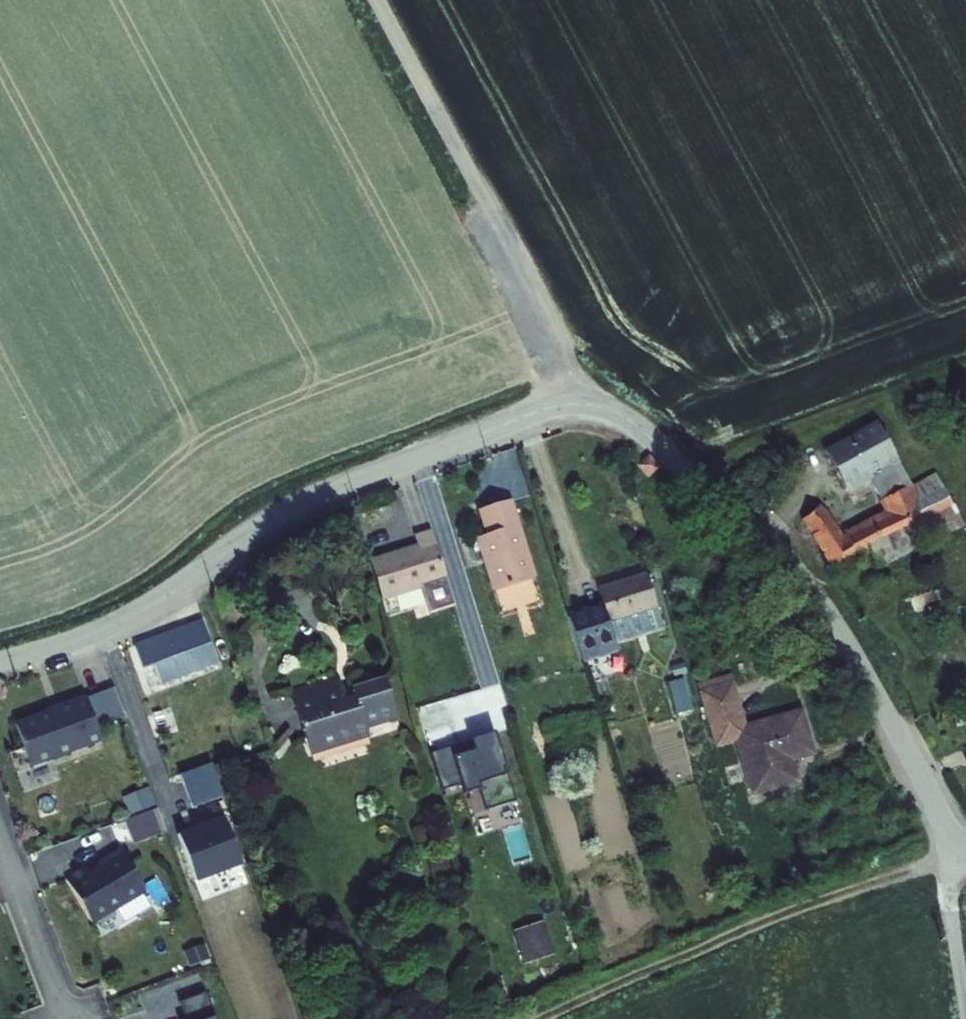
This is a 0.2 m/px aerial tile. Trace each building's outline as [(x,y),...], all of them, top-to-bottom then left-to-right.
[(810,501),(836,554),(874,536),(884,557),(903,547),(893,527),(913,516),(923,537),(936,530),(917,492),(949,476),(942,462),(920,473),(916,465),(904,471),(880,423),(837,444),(857,482),(881,470),(895,498),(846,522),(830,491),(810,501)] [(936,530),(965,515),(965,510),(949,476),(917,492),(936,530)] [(520,498),(490,507),(499,535),(487,538),(503,591),(545,577),(520,498)] [(913,516),(893,527),(903,547),(923,537),(913,516)] [(416,540),(368,555),(381,598),(420,586),(427,608),(453,600),(430,525),(413,531),(416,540)] [(673,626),(656,571),(607,587),(611,600),(577,611),(591,656),(626,644),(624,637),(631,639),(673,626)] [(220,666),(205,623),(136,647),(144,671),(154,667),(161,687),(220,666)] [(345,671),(302,684),(322,747),(378,729),(374,717),(406,707),(392,664),(359,675),(363,686),(351,690),(345,671)] [(719,735),(738,729),(757,790),(798,777),(792,757),(820,749),(807,708),(748,726),(734,681),(705,690),(719,735)] [(109,686),(80,697),(91,725),(119,714),(109,686)] [(96,739),(80,697),(11,725),(26,766),(96,739)] [(961,724),(965,722),(965,701),(953,706),(961,724)] [(493,731),(433,749),(444,789),(463,783),(464,786),(506,773),(493,731)] [(182,773),(194,806),(226,794),(213,761),(182,773)] [(480,781),(488,808),(514,800),(506,774),(480,781)] [(133,813),(158,802),(150,784),(125,794),(133,813)] [(135,840),(168,828),(159,804),(126,817),(135,840)] [(194,881),(242,863),(224,817),(177,834),(194,881)] [(144,889),(120,848),(97,862),(99,866),(89,871),(85,865),(65,877),(91,921),(144,889)] [(542,924),(514,933),(523,961),(551,952),(542,924)] [(205,990),(179,1000),(186,1018),(217,1018),(205,990)]
